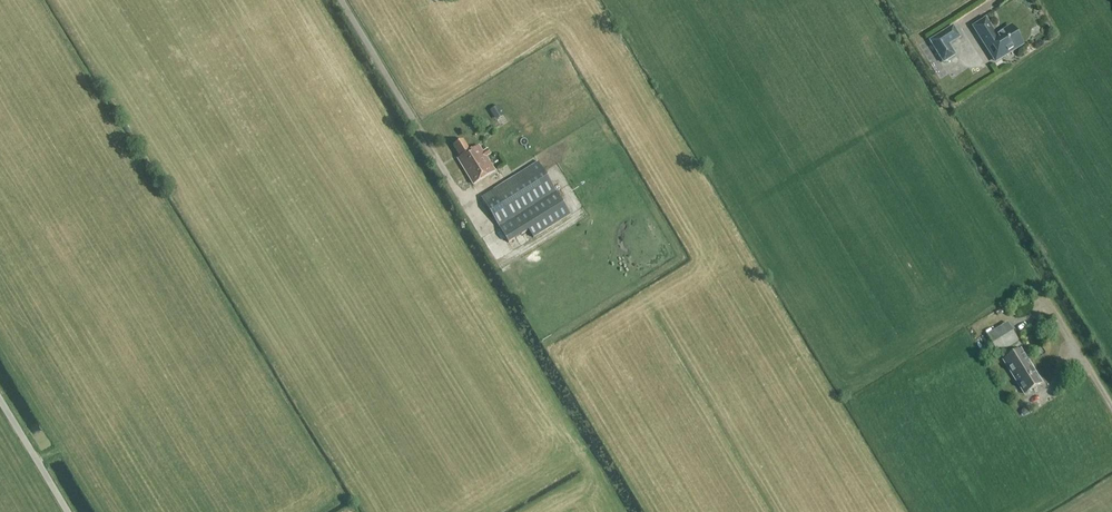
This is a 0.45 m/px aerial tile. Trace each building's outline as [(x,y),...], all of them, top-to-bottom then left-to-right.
[(974,28),(994,59),(1020,42),(1011,27),(996,37),(985,20),(974,28)] [(943,63),(956,55),(942,34),(930,41),(943,63)] [(490,111),(496,121),(504,116),(497,106),(490,111)] [(458,158),(472,185),(494,172),(479,146),(470,151),(463,139),(454,145),(461,157),(458,158)] [(481,197),(508,243),(529,231),(534,237),(570,215),(538,162),(481,197)] [(988,335),(998,352),(1016,342),(1006,324),(988,335)] [(1021,349),(1003,360),(1024,394),(1042,383),(1021,349)]
